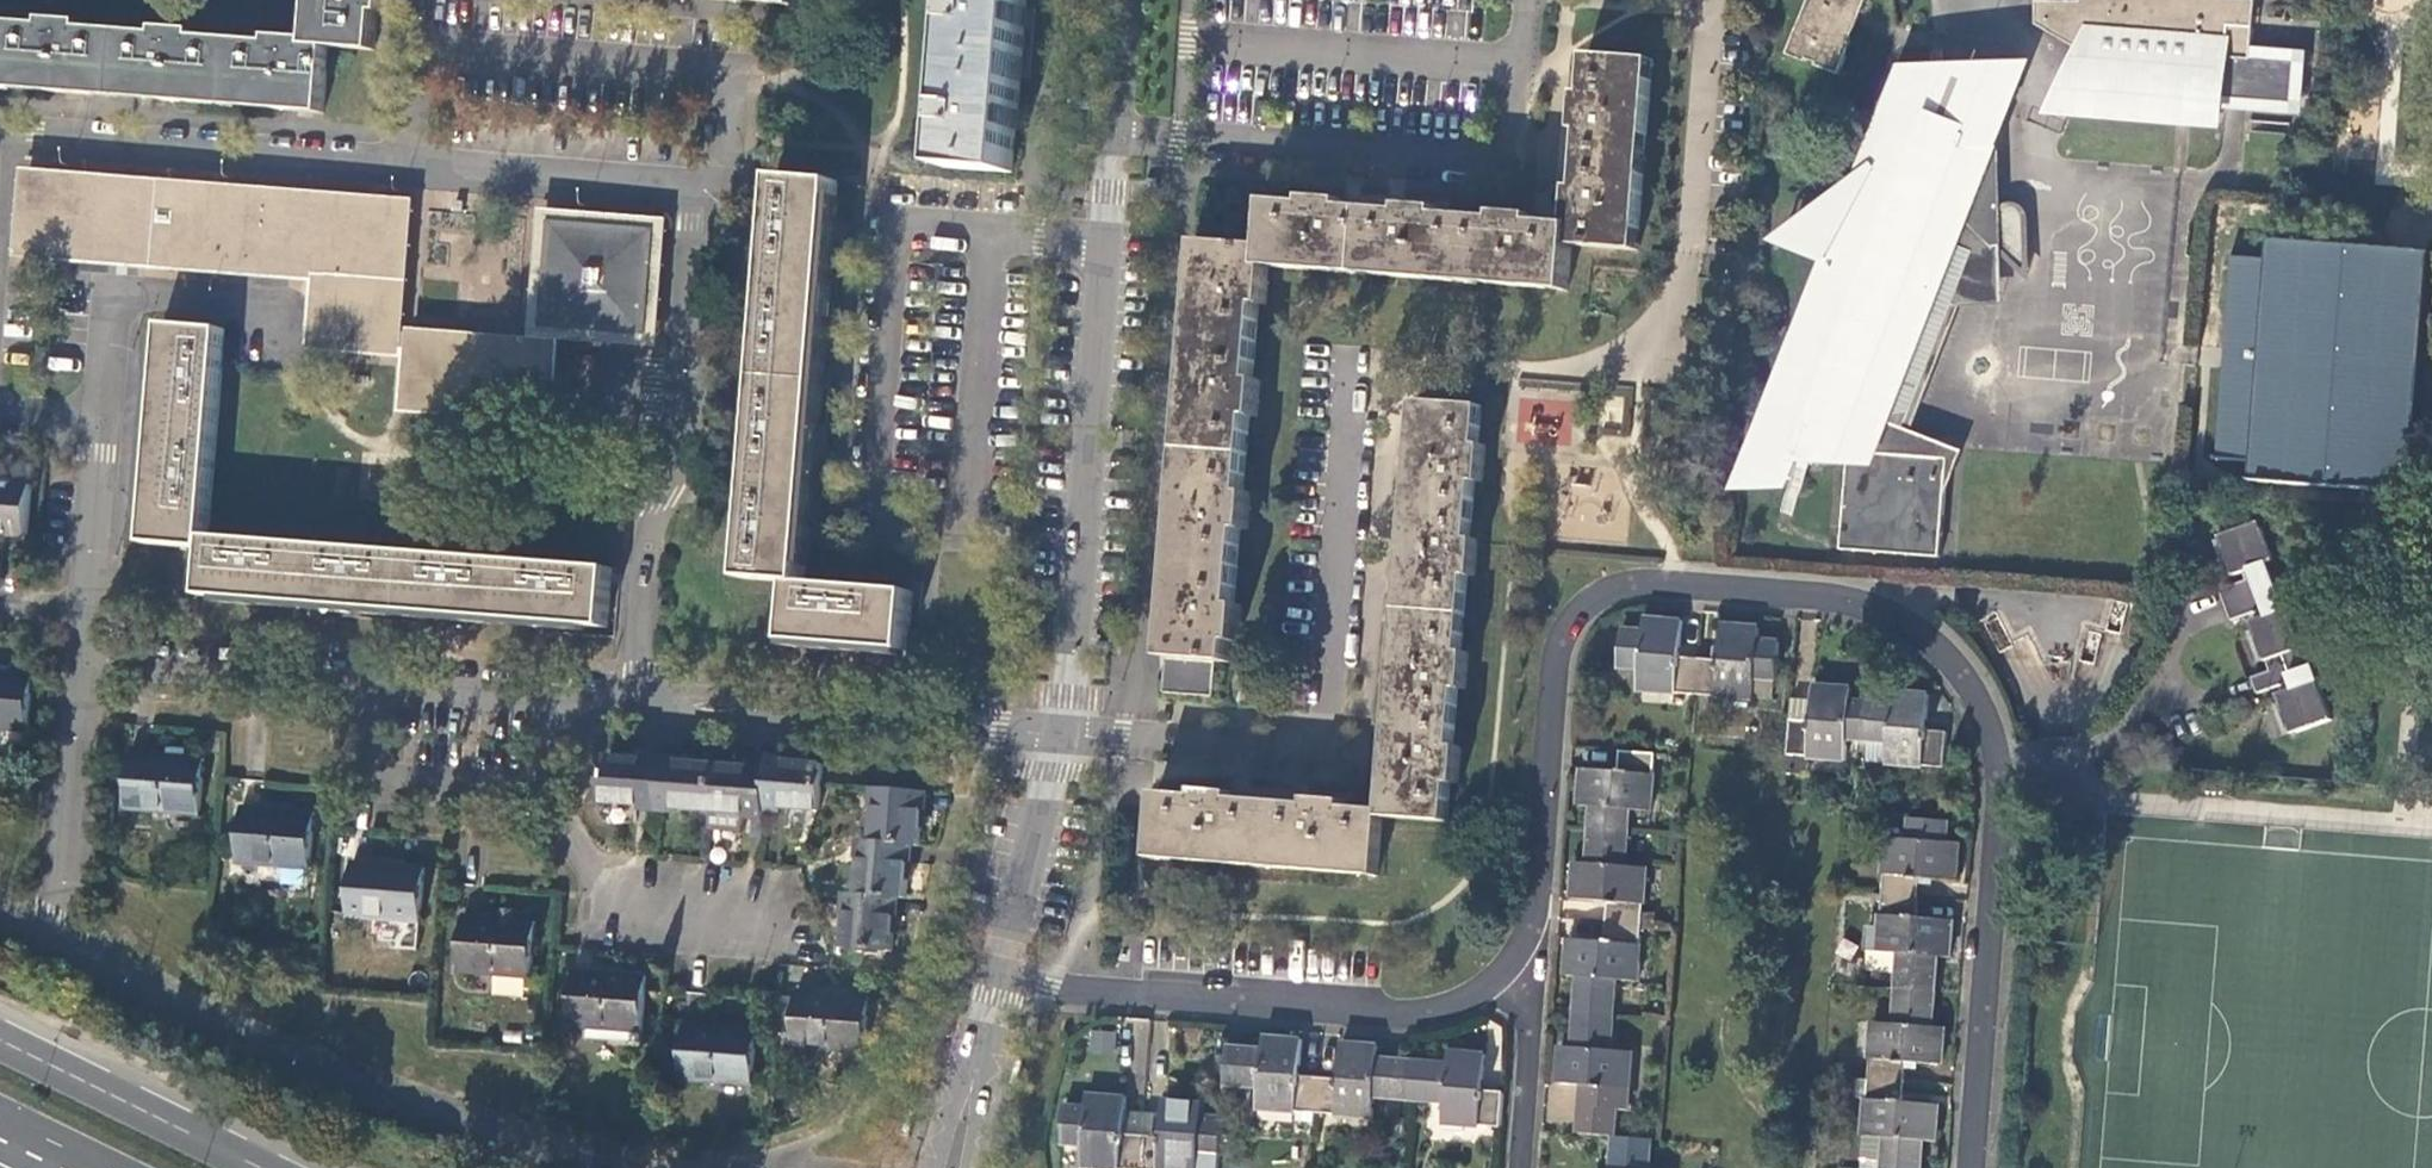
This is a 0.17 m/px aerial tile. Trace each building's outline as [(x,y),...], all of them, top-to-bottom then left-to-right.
[(384,0),(312,0),(309,40),(308,46),(329,48),(373,52),(373,43),(376,13),(383,13),(384,0)] [(796,8),(797,0),(701,0),(796,8)] [(1011,174),(1026,0),(957,0),(943,168),(1011,174)] [(1801,32),(1795,29),(1786,53),(1805,61),(1806,58),(1816,62),(1814,65),(1838,74),(1850,43),(1848,42),(1845,41),(1857,10),(1860,12),(1861,12),(1866,0),(1814,0),(1801,32)] [(1795,29),(1801,32),(1814,0),(1807,0),(1795,29)] [(2064,2),(2035,2),(2034,25),(2075,50),(2073,56),(2090,63),(2074,100),(2221,111),(2221,108),(2221,99),(2291,106),(2294,61),(2249,57),(2249,47),(2251,28),(2239,27),(2241,0),(2240,0),(2081,0),(2080,3),(2064,2)] [(2253,1),(2241,0),(2239,27),(2251,28),(2253,1)] [(1848,42),(1860,12),(1857,10),(1845,41),(1848,42)] [(309,40),(272,37),(271,43),(198,37),(198,31),(159,28),(159,34),(84,29),(84,22),(45,20),(45,26),(0,22),(0,88),(323,113),(329,48),(308,46),(309,40)] [(2221,99),(2221,108),(2300,116),(2305,52),(2249,47),(2249,57),(2294,61),(2291,106),(2221,99)] [(1573,226),(1571,244),(1638,249),(1653,61),(1589,56),(1585,94),(1579,94),(1576,132),(1582,132),(1578,189),(1571,188),(1568,219),(1567,226),(1573,226)] [(1933,122),(1931,70),(1904,70),(1877,136),(1886,140),(1873,170),(1859,180),(1804,221),(1805,222),(1837,265),(1832,274),(1823,271),(1742,478),(1790,478),(1801,452),(1805,441),(1823,448),(1846,449),(1838,548),(1937,555),(1942,499),(1945,458),(1902,454),(1903,437),(1882,428),(1885,419),(1930,308),(1925,306),(1934,284),(1926,281),(1930,272),(1938,275),(1959,219),(1953,217),(1980,146),(1994,146),(1993,122),(1986,101),(1980,90),(1971,77),(1948,132),(1931,126),(1933,122)] [(1971,77),(1931,70),(1933,122),(1931,126),(1948,132),(1971,77)] [(2021,76),(1971,77),(1980,90),(1986,101),(1993,122),(1994,146),(1998,135),(2021,76)] [(1900,425),(1949,304),(2002,304),(2002,253),(1996,248),(1997,217),(1997,215),(1995,182),(1998,135),(1994,146),(1980,146),(1953,217),(1959,219),(1938,275),(1930,272),(1926,281),(1934,284),(1925,306),(1930,308),(1885,419),(1900,425)] [(1886,140),(1877,136),(1859,180),(1873,170),(1886,140)] [(792,582),(805,583),(836,182),(778,177),(745,578),(792,582)] [(404,209),(33,182),(28,252),(326,274),(320,345),(392,351),(404,209)] [(1268,202),(1265,248),(1263,267),(1269,267),(1568,291),(1571,244),(1573,226),(1567,226),(1535,224),(1535,216),(1497,213),(1496,220),(1439,216),(1440,209),(1402,206),(1401,213),(1344,208),(1345,201),(1306,198),(1306,206),(1268,202)] [(2002,253),(2021,271),(2025,267),(2024,218),(2018,208),(2009,206),(2002,207),(1997,215),(1997,217),(1996,248),(2002,253)] [(541,327),(648,336),(654,259),(656,230),(550,222),(541,327)] [(1827,258),(1823,271),(1832,274),(1837,265),(1805,222),(1787,234),(1827,258)] [(2257,482),(2409,494),(2429,254),(2277,242),(2276,261),(2234,258),(2218,459),(2259,462),(2257,482)] [(1265,248),(1199,243),(1167,659),(1218,663),(1232,664),(1233,642),(1240,643),(1243,605),(1236,605),(1241,530),(1249,531),(1251,493),(1244,493),(1251,418),(1257,418),(1260,380),(1253,380),(1259,305),(1266,306),(1269,267),(1263,267),(1265,248)] [(208,548),(209,538),(224,331),(165,326),(149,544),(208,548)] [(408,400),(549,412),(554,350),(414,339),(408,400)] [(1576,400),(1519,393),(1514,440),(1571,446),(1576,400)] [(1606,395),(1601,421),(1619,425),(1624,398),(1606,395)] [(1384,811),(1383,819),(1450,824),(1454,785),(1459,786),(1462,748),(1456,747),(1461,691),(1466,691),(1470,653),(1464,653),(1469,578),(1475,579),(1479,541),(1473,540),(1477,484),(1483,484),(1486,446),(1480,446),(1483,407),(1418,402),(1384,811)] [(1900,425),(1885,419),(1882,428),(1903,437),(1902,454),(1945,458),(1942,499),(1962,448),(1900,425)] [(1818,459),(1823,448),(1805,441),(1801,452),(1818,459)] [(28,535),(31,487),(0,484),(0,533),(28,535)] [(2218,589),(2224,605),(2273,587),(2265,563),(2273,560),(2259,521),(2218,535),(2232,575),(2241,572),(2244,580),(2218,589)] [(611,568),(209,538),(208,548),(205,597),(606,628),(611,568)] [(911,591),(805,583),(792,582),(788,642),(907,651),(911,591)] [(2273,587),(2224,605),(2229,620),(2256,610),(2258,618),(2249,621),(2266,671),(2316,654),(2312,642),(2302,646),(2289,607),(2281,610),(2273,587)] [(1640,691),(1697,695),(1699,659),(1679,658),(1681,622),(1645,619),(1644,631),(1623,630),(1620,667),(1641,668),(1640,691)] [(1699,659),(1697,695),(1754,699),(1756,677),(1776,679),(1779,642),(1759,640),(1761,628),(1723,625),(1720,661),(1699,659)] [(2316,654),(2266,671),(2250,677),(2256,695),(2283,685),(2285,691),(2276,695),(2290,734),(2330,720),(2311,667),(2320,664),(2316,654)] [(1218,663),(1167,659),(1164,695),(1215,699),(1218,663)] [(29,729),(33,675),(0,672),(0,727),(29,729)] [(1792,720),(1789,756),(1810,758),(1846,761),(1848,738),(1869,740),(1871,704),(1851,702),(1852,689),(1815,686),(1814,702),(1812,722),(1792,720)] [(1893,705),(1871,704),(1869,740),(1890,742),(1889,764),(1945,768),(1948,733),(1928,731),(1931,695),(1894,692),(1893,705)] [(1794,700),(1792,720),(1812,722),(1814,702),(1794,700)] [(1651,812),(1655,754),(1620,751),(1618,773),(1583,770),(1580,806),(1593,807),(1591,828),(1628,831),(1630,810),(1651,812)] [(128,810),(200,816),(205,760),(132,755),(128,810)] [(1810,758),(1789,756),(1788,770),(1809,772),(1810,758)] [(663,761),(610,758),(606,806),(660,810),(663,761)] [(769,760),(769,769),(766,808),(820,813),(824,763),(769,760)] [(716,765),(663,761),(660,810),(712,813),(716,765)] [(712,813),(711,832),(742,833),(744,816),(765,817),(766,808),(769,769),(716,765),(712,813)] [(926,793),(876,789),(873,842),(912,845),(921,846),(926,793)] [(1378,875),(1383,819),(1384,811),(1345,807),(1346,802),(1308,799),(1308,805),(1233,799),(1233,793),(1196,790),(1195,796),(1158,793),(1152,859),(1378,875)] [(239,864),(310,870),(315,814),(244,809),(239,864)] [(1947,843),(1949,822),(1912,820),(1911,840),(1889,839),(1885,896),(1920,899),(1922,878),(1957,881),(1960,844),(1947,843)] [(1625,867),(1628,831),(1591,828),(1588,863),(1575,862),(1573,900),(1607,902),(1606,921),(1642,925),(1647,868),(1625,867)] [(873,842),(863,842),(859,895),(897,898),(908,898),(912,845),(873,842)] [(349,918),(421,924),(425,869),(353,863),(349,918)] [(859,895),(848,894),(844,947),(893,951),(897,898),(859,895)] [(1919,919),(1920,899),(1885,896),(1882,928),(1871,928),(1869,952),(1901,955),(1899,990),(1936,993),(1939,958),(1951,959),(1954,922),(1919,919)] [(461,972),(532,978),(537,922),(464,916),(461,972)] [(1576,1012),(1614,1015),(1616,980),(1638,982),(1642,925),(1606,921),(1604,942),(1569,939),(1566,977),(1578,977),(1576,1012)] [(571,1026),(642,1031),(646,976),(575,970),(571,1026)] [(1936,993),(1899,990),(1896,1023),(1875,1022),(1870,1079),(1906,1082),(1908,1062),(1943,1064),(1946,1027),(1934,1026),(1936,993)] [(793,1047),(865,1053),(870,997),(798,992),(793,1047)] [(1614,1015),(1576,1012),(1573,1047),(1561,1046),(1559,1084),(1594,1086),(1592,1106),(1582,1105),(1580,1132),(1615,1135),(1616,1135),(1618,1108),(1628,1109),(1633,1051),(1611,1049),(1614,1015)] [(680,1080),(754,1086),(758,1031),(684,1025),(680,1080)] [(1258,1111),(1316,1116),(1319,1081),(1298,1079),(1301,1044),(1264,1041),(1263,1054),(1228,1050),(1225,1087),(1259,1090),(1258,1111)] [(1376,1099),(1410,1102),(1413,1065),(1378,1062),(1379,1049),(1342,1046),(1339,1082),(1319,1081),(1316,1116),(1374,1120),(1376,1099)] [(1413,1065),(1410,1102),(1444,1104),(1443,1125),(1501,1130),(1503,1094),(1482,1093),(1485,1057),(1448,1054),(1447,1067),(1413,1065)] [(1870,1079),(1859,1078),(1857,1097),(1869,1098),(1870,1079)] [(1870,1079),(1869,1098),(1866,1137),(1887,1138),(1885,1162),(1885,1167),(1923,1167),(1925,1142),(1937,1143),(1940,1105),(1904,1102),(1906,1082),(1870,1079)] [(1142,1138),(1122,1137),(1123,1116),(1124,1102),(1088,1099),(1087,1112),(1066,1111),(1063,1147),(1085,1149),(1083,1167),(1140,1167),(1142,1138)] [(1142,1138),(1140,1167),(1198,1167),(1199,1157),(1219,1158),(1222,1122),(1202,1120),(1203,1107),(1165,1104),(1164,1119),(1163,1140),(1142,1138)] [(1143,1117),(1123,1116),(1122,1137),(1142,1138),(1143,1117)] [(1143,1117),(1142,1138),(1163,1140),(1164,1119),(1143,1117)] [(1651,1138),(1616,1135),(1615,1135),(1612,1167),(1649,1167),(1651,1138)] [(1887,1138),(1866,1137),(1864,1160),(1885,1162),(1887,1138)]
